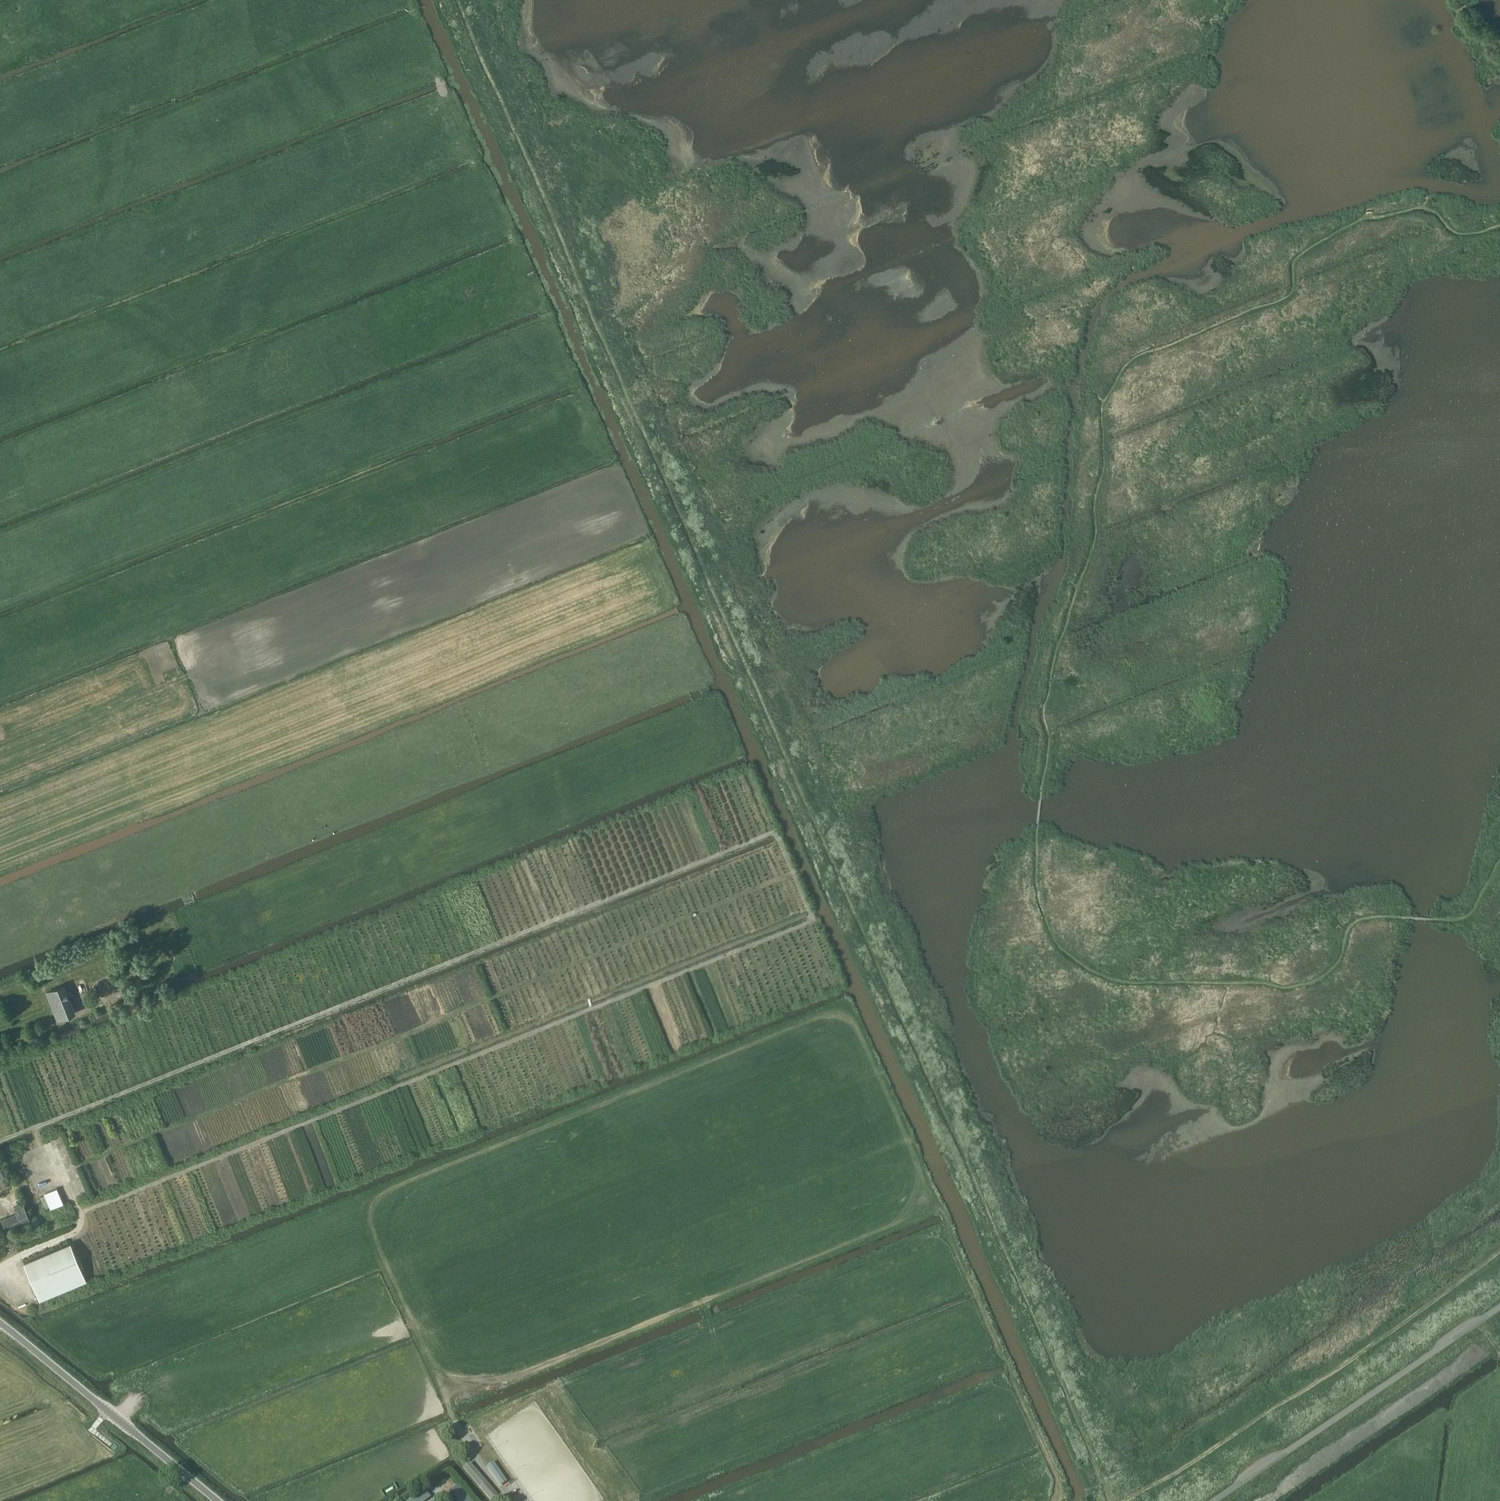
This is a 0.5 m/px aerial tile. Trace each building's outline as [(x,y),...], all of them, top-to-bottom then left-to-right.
[(102,975),(90,979),(94,992),(106,988),(102,975)] [(57,1020),(75,1013),(64,985),(46,992),(57,1020)] [(51,1209),(64,1204),(58,1189),(45,1194),(51,1209)] [(5,1229),(29,1219),(23,1203),(13,1207),(16,1214),(1,1219),(5,1229)] [(69,1243),(24,1262),(39,1300),(86,1280),(69,1243)] [(493,1462),(487,1467),(500,1486),(507,1481),(493,1462)] [(463,1469),(479,1487),(491,1500),(497,1495),(470,1463),(463,1469)] [(450,1491),(458,1500),(472,1500),(458,1484),(450,1491)]
